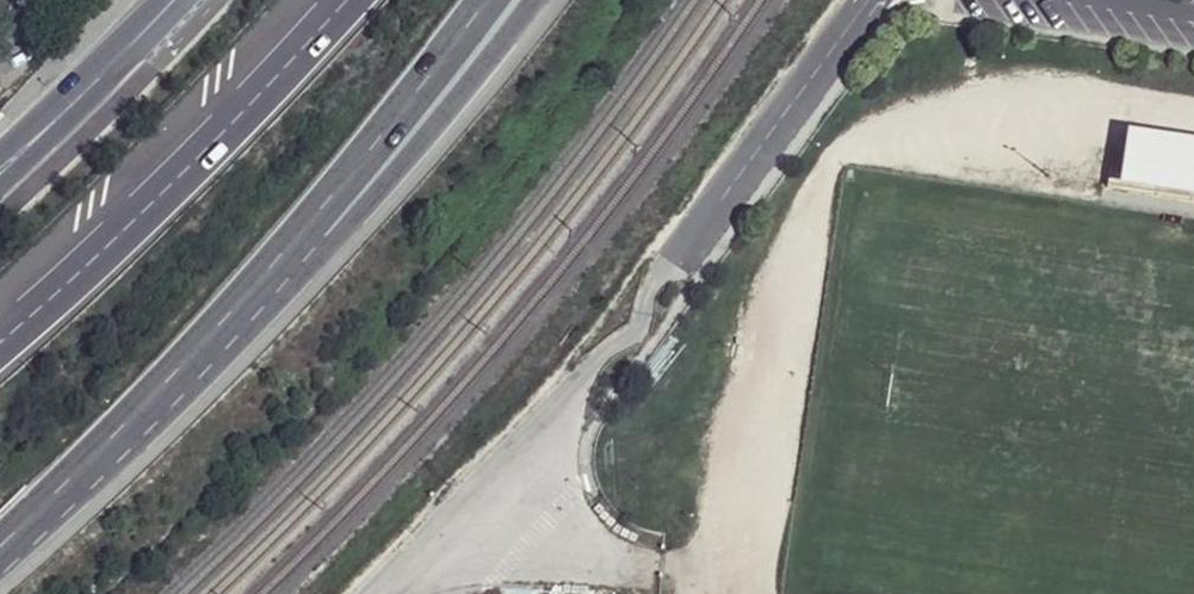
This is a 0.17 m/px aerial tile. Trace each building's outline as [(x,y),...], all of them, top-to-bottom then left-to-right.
[(1122,130),(1120,144),(1106,142),(1100,181),(1193,196),(1193,141),(1122,130)]
